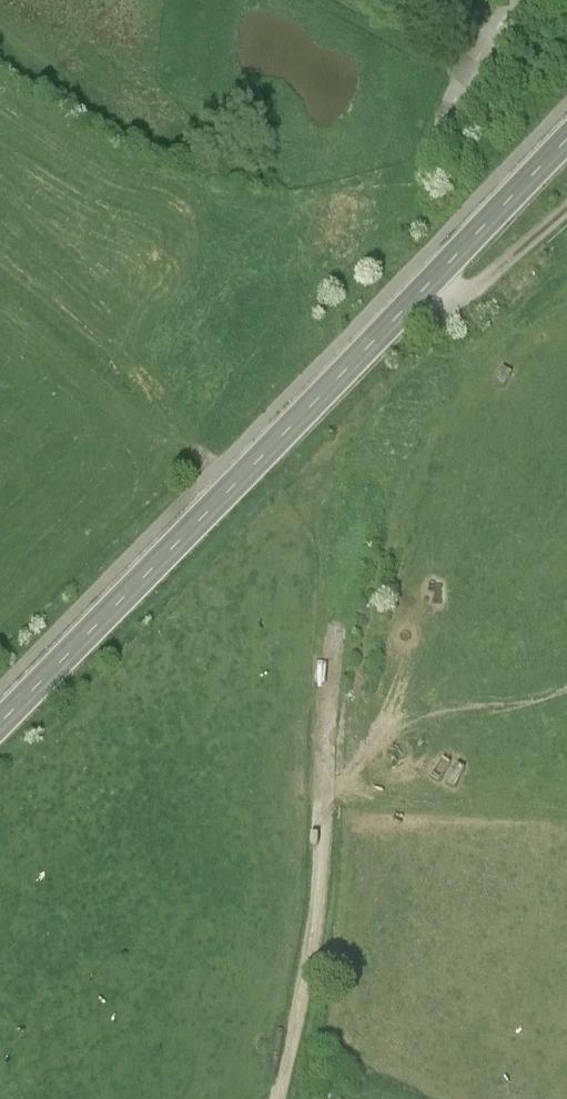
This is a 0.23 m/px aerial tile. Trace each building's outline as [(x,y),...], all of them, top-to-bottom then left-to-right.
[(447,2),(467,12),(473,0),(448,0),(447,2)]
